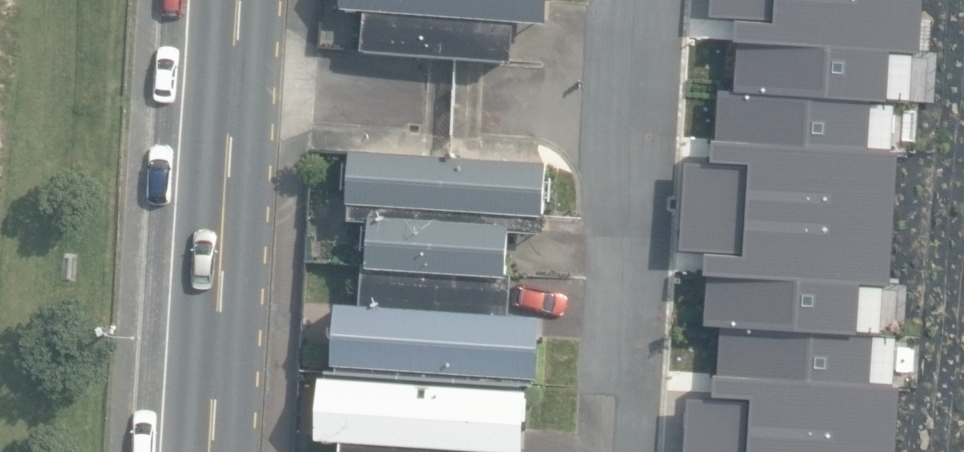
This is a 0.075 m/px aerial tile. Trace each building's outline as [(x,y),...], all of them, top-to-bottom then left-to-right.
[(515,58),(518,20),(546,22),(548,0),(342,0),(341,7),(366,9),(363,48),(515,58)] [(709,7),(736,9),(734,31),(738,31),(735,85),(818,90),(818,96),(834,96),(834,91),(889,94),(889,90),(912,91),(914,43),(919,44),(922,0),(709,0),(709,7)] [(751,96),(745,171),(715,170),(711,255),(740,258),(735,331),(716,329),(711,405),(684,402),(681,451),(894,451),(898,392),(892,392),(895,344),(912,344),(914,294),(921,294),(930,160),(924,159),(927,112),(903,110),(903,107),(751,96)] [(361,261),(508,267),(510,222),(541,224),(544,152),(348,143),(345,213),(364,214),(361,261)] [(330,365),(534,374),(537,308),(506,307),(508,267),(361,261),(360,298),(333,297),(330,365)] [(491,448),(522,451),(527,389),(321,376),(317,438),(340,440),(339,451),(490,451),(491,448)]
